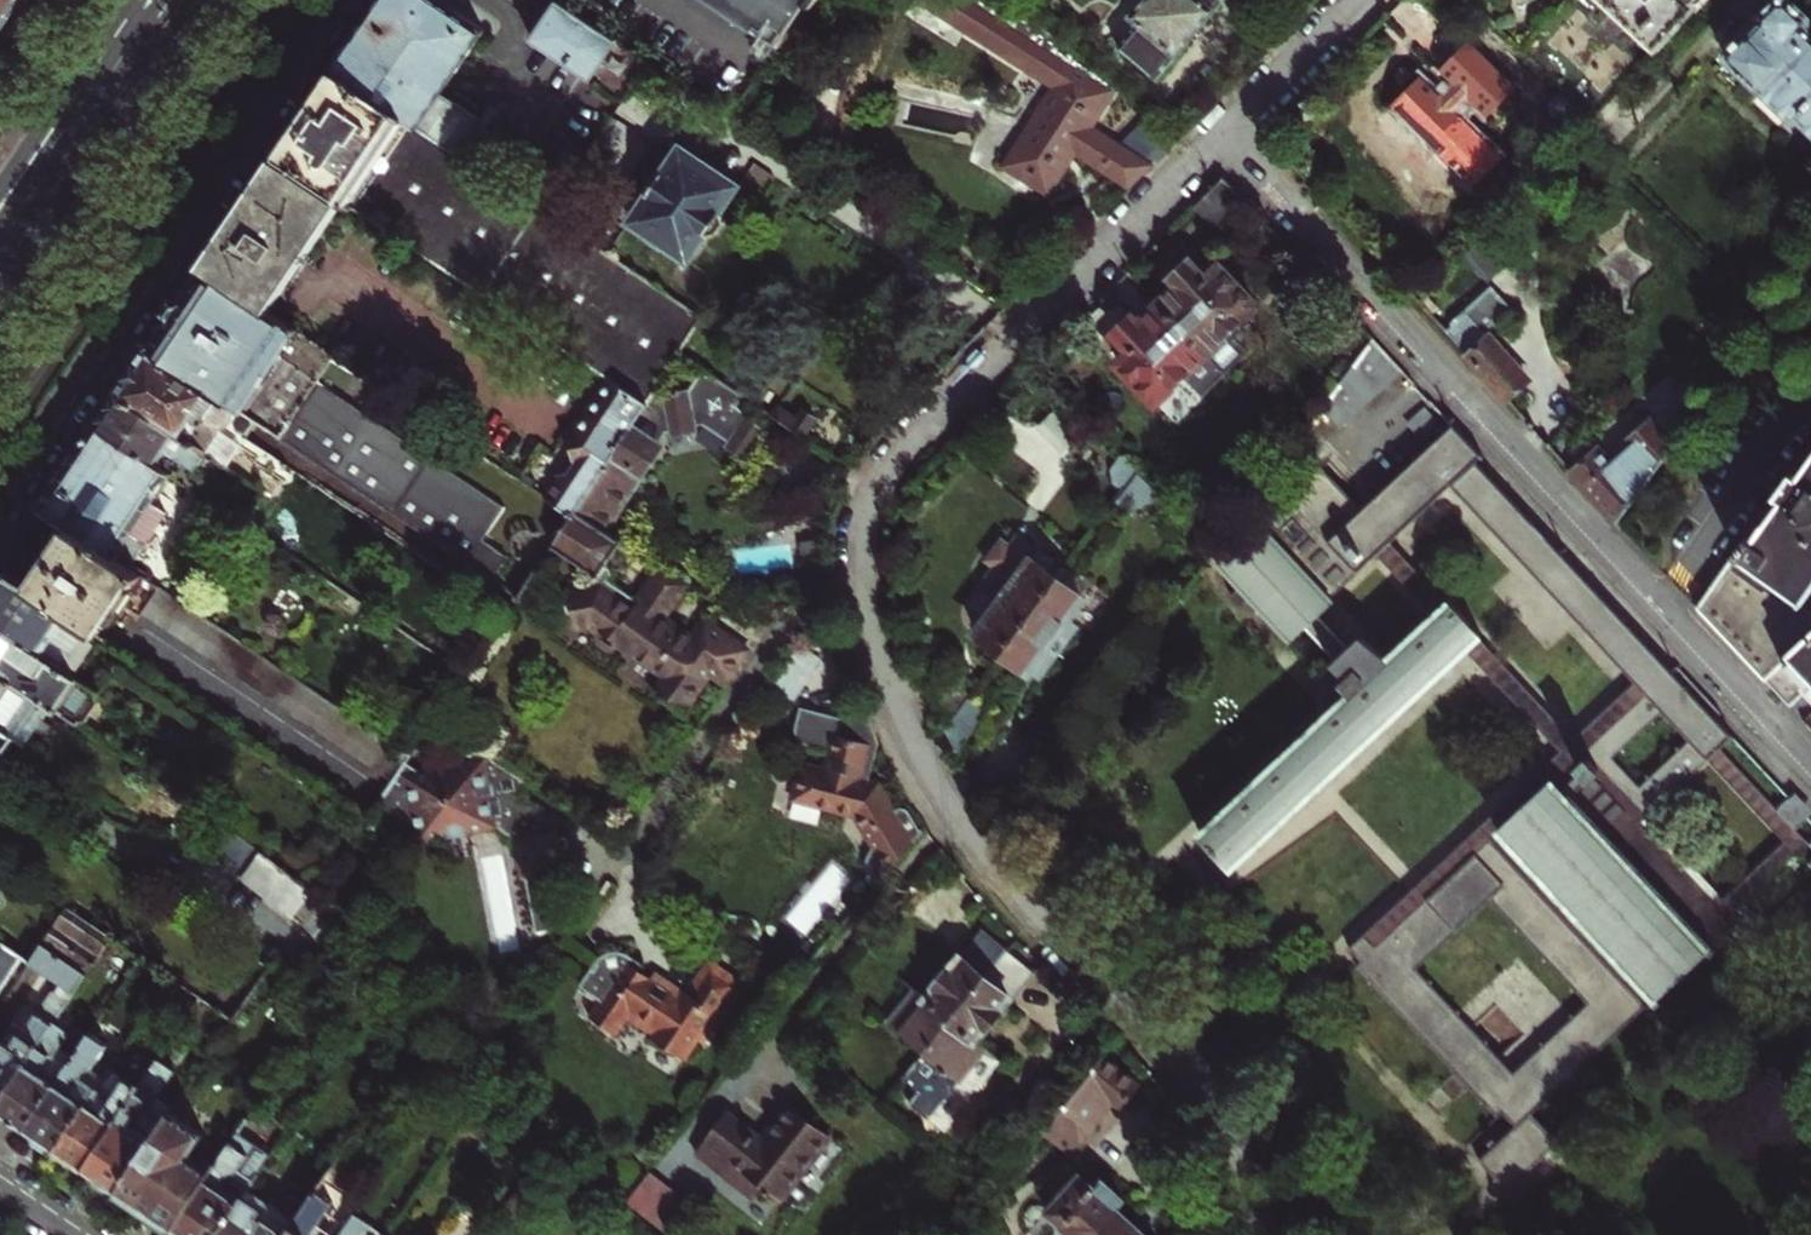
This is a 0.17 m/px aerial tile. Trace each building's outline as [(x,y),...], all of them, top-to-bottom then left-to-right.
[(17,0),(0,0),(0,26),(7,16),(17,0)] [(478,119),(441,95),(485,31),(438,0),(382,0),(370,18),(334,71),(455,152),(478,119)] [(761,37),(787,0),(707,0),(761,37)] [(761,37),(779,49),(810,5),(817,10),(824,0),(787,0),(761,37)] [(1049,192),(1075,153),(1129,185),(1177,137),(1137,104),(1108,132),(1094,124),(1116,87),(1010,0),(932,0),(928,7),(1050,86),(1002,163),(1049,192)] [(1117,46),(1154,78),(1219,0),(1140,0),(1128,15),(1136,22),(1117,46)] [(1523,52),(1572,0),(1467,0),(1523,52)] [(1523,52),(1592,118),(1677,28),(1704,0),(1572,0),(1523,52)] [(1810,131),(1810,33),(1805,27),(1802,15),(1799,12),(1787,0),(1777,0),(1760,18),(1760,24),(1752,31),(1747,32),(1727,53),(1727,57),(1794,122),(1797,118),(1810,131)] [(556,2),(530,41),(589,80),(615,42),(556,2)] [(1414,71),(1381,104),(1436,158),(1469,125),(1454,111),(1467,98),(1481,112),(1511,83),(1465,37),(1436,66),(1441,72),(1428,85),(1414,71)] [(303,117),(276,158),(339,199),(609,377),(647,403),(655,390),(680,354),(704,318),(471,163),(455,152),(334,71),(303,117)] [(455,152),(471,163),(494,130),(478,119),(455,152)] [(654,164),(637,190),(648,198),(629,224),(645,236),(645,242),(657,249),(664,247),(684,260),(703,236),(714,234),(725,219),(723,208),(740,183),(685,144),(664,172),(654,164)] [(234,219),(202,268),(264,309),(339,199),(276,158),(234,219)] [(1223,178),(1196,206),(1213,223),(1241,196),(1223,178)] [(1159,303),(1224,374),(1247,353),(1235,339),(1244,331),(1238,325),(1258,307),(1222,268),(1208,281),(1192,263),(1172,282),(1178,287),(1159,303)] [(174,310),(147,350),(257,424),(492,582),(507,559),(482,542),(504,510),(318,385),(337,358),(264,309),(202,268),(174,310)] [(1129,272),(1108,293),(1133,319),(1116,334),(1133,351),(1119,364),(1156,403),(1175,384),(1181,390),(1190,381),(1202,395),(1224,374),(1159,303),(1129,272)] [(1442,327),(1507,399),(1528,380),(1503,352),(1507,348),(1494,333),(1489,338),(1483,331),(1507,308),(1488,286),(1442,327)] [(1373,340),(1324,406),(1342,426),(1403,371),(1373,340)] [(142,357),(135,367),(246,441),(257,424),(147,350),(142,357)] [(126,381),(116,395),(217,463),(226,470),(239,451),(279,478),(286,468),(246,441),(135,367),(126,381)] [(576,511),(601,528),(637,471),(640,473),(661,443),(658,441),(664,432),(702,425),(727,442),(722,448),(747,464),(760,444),(761,438),(761,433),(760,430),(759,427),(755,425),(743,417),(746,412),(733,404),(739,394),(702,370),(688,392),(663,395),(655,390),(647,403),(576,511)] [(560,477),(546,498),(573,516),(576,511),(647,403),(609,377),(574,428),(572,428),(569,426),(567,430),(569,432),(579,464),(571,475),(560,477)] [(96,426),(170,476),(195,494),(217,463),(116,395),(107,409),(96,426)] [(1655,471),(1673,445),(1651,420),(1627,441),(1655,471)] [(1507,1192),(1508,1190),(1507,1189),(1556,1144),(1557,1145),(1558,1144),(1531,1114),(1650,1002),(1494,832),(1553,778),(1712,947),(1741,920),(1734,912),(1723,901),(1647,818),(1708,762),(1720,750),(1807,844),(1810,849),(1810,822),(1716,719),(1721,714),(1701,692),(1677,667),(1671,672),(1477,462),(1482,456),(1453,425),(1362,510),(1305,449),(1256,516),(1262,523),(1219,564),(1291,641),(1297,636),(1305,628),(1359,686),(1350,694),(1200,834),(1231,867),(1466,651),(1560,752),(1348,948),(1361,961),(1357,965),(1496,1118),(1501,1113),(1513,1126),(1477,1160),(1507,1192)] [(71,529),(127,568),(160,521),(145,509),(170,476),(96,426),(67,469),(40,509),(71,529)] [(1627,441),(1607,459),(1639,494),(1655,471),(1627,441)] [(1573,472),(1617,523),(1639,494),(1607,459),(1598,449),(1573,472)] [(1138,474),(1122,459),(1112,472),(1114,486),(1124,492),(1138,474)] [(1800,477),(1793,473),(1778,495),(1785,500),(1769,522),(1768,522),(1754,542),(1747,537),(1697,608),(1765,681),(1810,638),(1810,462),(1800,477)] [(611,570),(606,566),(622,542),(601,528),(576,511),(573,516),(551,548),(598,578),(589,590),(570,594),(576,629),(593,626),(601,632),(603,642),(614,649),(624,647),(669,678),(660,691),(664,694),(665,702),(675,708),(683,707),(687,710),(713,674),(727,684),(750,653),(710,626),(698,643),(667,623),(691,588),(660,567),(638,601),(608,582),(612,576),(611,570)] [(48,561),(28,590),(90,631),(99,637),(108,624),(112,627),(116,621),(125,609),(129,611),(133,614),(136,611),(389,784),(403,764),(407,758),(127,568),(71,529),(48,561)] [(1029,674),(1083,601),(1032,564),(1040,555),(1017,538),(1010,547),(1002,541),(985,563),(993,569),(986,579),(1008,595),(977,636),(1029,674)] [(61,671),(90,631),(28,590),(0,571),(0,630),(61,671)] [(121,624),(129,611),(125,609),(116,621),(121,624)] [(0,630),(0,675),(38,701),(76,726),(98,696),(77,682),(61,671),(0,630)] [(99,637),(90,631),(61,671),(77,682),(105,641),(99,637)] [(1765,681),(1810,730),(1810,638),(1765,681)] [(11,741),(38,701),(0,675),(0,734),(11,741)] [(957,751),(987,712),(970,699),(946,731),(957,751)] [(859,713),(834,721),(790,715),(786,738),(786,742),(787,745),(791,750),(796,752),(801,753),(826,757),(823,777),(801,773),(795,807),(857,819),(877,850),(869,860),(867,866),(867,872),(871,877),(879,883),(921,831),(906,809),(905,808),(902,808),(899,808),(894,812),(877,787),(871,786),(877,744),(859,713)] [(1,755),(11,741),(0,734),(0,754),(1,755)] [(1807,844),(1720,750),(1708,762),(1784,843),(1723,901),(1734,912),(1807,844)] [(419,775),(403,764),(389,784),(375,805),(422,839),(437,836),(438,841),(463,837),(462,832),(488,828),(513,845),(529,877),(559,861),(543,830),(504,802),(518,781),(483,758),(477,766),(419,775)] [(1494,832),(1650,1002),(1655,1007),(1660,1003),(1658,999),(1660,996),(1665,995),(1670,993),(1674,988),(1677,984),(1679,979),(1685,973),(1692,971),(1697,968),(1701,965),(1704,959),(1705,954),(1707,952),(1711,956),(1716,951),(1712,947),(1553,778),(1494,832)] [(192,806),(175,831),(290,918),(347,972),(360,951),(311,901),(311,898),(192,806)] [(802,934),(851,881),(832,864),(783,917),(802,934)] [(73,954),(90,928),(65,911),(28,966),(44,977),(52,965),(73,954)] [(52,1027),(110,942),(90,928),(73,954),(52,965),(44,977),(59,987),(54,995),(50,996),(27,1030),(14,1022),(0,1043),(0,1105),(52,1027)] [(890,1022),(926,1051),(1009,951),(983,930),(927,999),(917,990),(890,1022)] [(0,953),(0,991),(20,961),(2,950),(0,953)] [(1009,951),(926,1051),(962,1081),(988,1048),(977,1040),(1034,971),(1009,951)] [(739,991),(708,970),(686,1000),(655,978),(649,985),(637,977),(642,970),(622,956),(611,954),(603,955),(597,960),(575,991),(586,1000),(594,1006),(586,1016),(614,1035),(623,1023),(647,1040),(646,1042),(678,1064),(693,1045),(699,1049),(739,991)] [(52,1027),(0,1105),(0,1117),(11,1124),(25,1133),(67,1072),(51,1061),(58,1051),(68,1037),(52,1027)] [(67,1072),(25,1133),(40,1144),(54,1153),(96,1091),(80,1080),(85,1072),(88,1074),(105,1049),(89,1038),(84,1045),(67,1072)] [(51,1061),(67,1072),(84,1045),(76,1041),(66,1056),(58,1051),(51,1061)] [(167,1049),(157,1064),(164,1069),(175,1054),(167,1049)] [(1138,1085),(1105,1058),(1045,1132),(1071,1154),(1113,1102),(1120,1108),(1138,1085)] [(157,1064),(148,1077),(84,1173),(100,1183),(116,1195),(165,1121),(143,1107),(146,1104),(154,1102),(172,1075),(164,1069),(157,1064)] [(96,1091),(54,1153),(67,1162),(84,1173),(148,1077),(135,1067),(124,1083),(108,1073),(96,1091)] [(165,1121),(169,1116),(170,1113),(154,1102),(146,1104),(143,1107),(165,1121)] [(762,1142),(727,1114),(695,1153),(751,1198),(760,1186),(779,1201),(830,1137),(791,1106),(762,1142)] [(202,1138),(169,1116),(165,1121),(116,1195),(142,1212),(172,1232),(209,1176),(193,1165),(203,1150),(197,1146),(202,1138)] [(209,1176),(172,1232),(176,1234),(217,1234),(241,1200),(251,1186),(236,1174),(254,1148),(236,1136),(219,1161),(209,1176)] [(219,1161),(203,1150),(193,1165),(209,1176),(219,1161)] [(331,1171),(321,1186),(325,1189),(335,1174),(331,1171)] [(1087,1181),(1053,1218),(1071,1234),(1148,1234),(1117,1208),(1124,1200),(1103,1181),(1096,1189),(1087,1181)] [(287,1234),(322,1234),(315,1229),(337,1197),(325,1189),(321,1186),(294,1225),(287,1234)] [(217,1234),(287,1234),(294,1225),(266,1206),(261,1214),(241,1200),(217,1234)] [(368,1230),(353,1219),(342,1234),(365,1234),(368,1230)]
